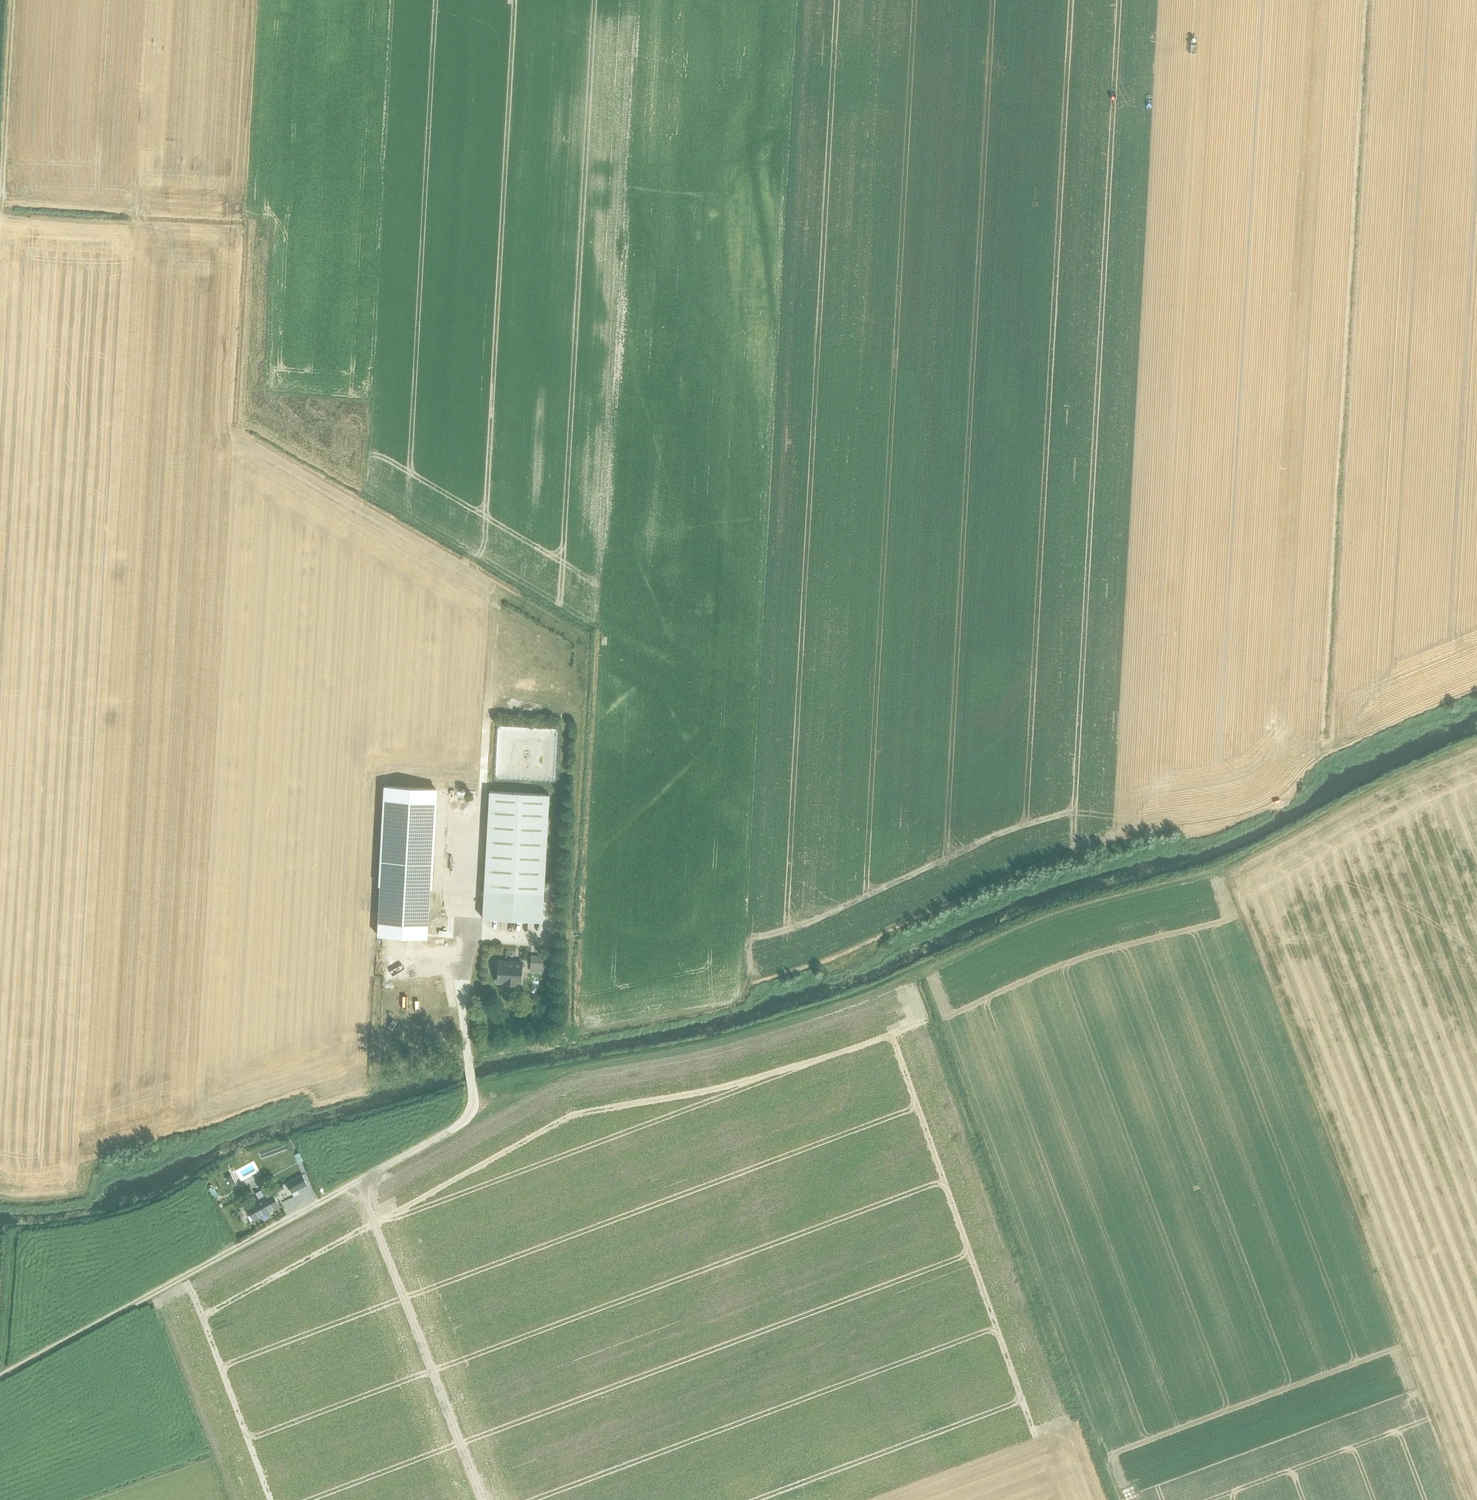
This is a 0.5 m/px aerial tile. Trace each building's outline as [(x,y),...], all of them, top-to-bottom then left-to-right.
[(380,885),(378,935),(428,938),(430,887),(436,788),(386,786),(381,885),(380,885)] [(483,918),(543,921),(549,794),(490,791),(483,918)] [(555,958),(531,956),(530,967),(554,969),(555,958)] [(497,982),(521,983),(522,962),(515,962),(514,961),(510,960),(508,962),(498,961),(497,982)] [(302,1173),(291,1179),(297,1190),(308,1184),(302,1173)] [(291,1179),(286,1182),(292,1193),(297,1190),(291,1179)] [(275,1186),(278,1191),(285,1187),(282,1182),(275,1186)] [(260,1199),(247,1206),(254,1220),(280,1205),(273,1191),(266,1195),(262,1189),(256,1192),(260,1199)] [(1135,1484),(1125,1487),(1127,1495),(1137,1492),(1135,1484)]
